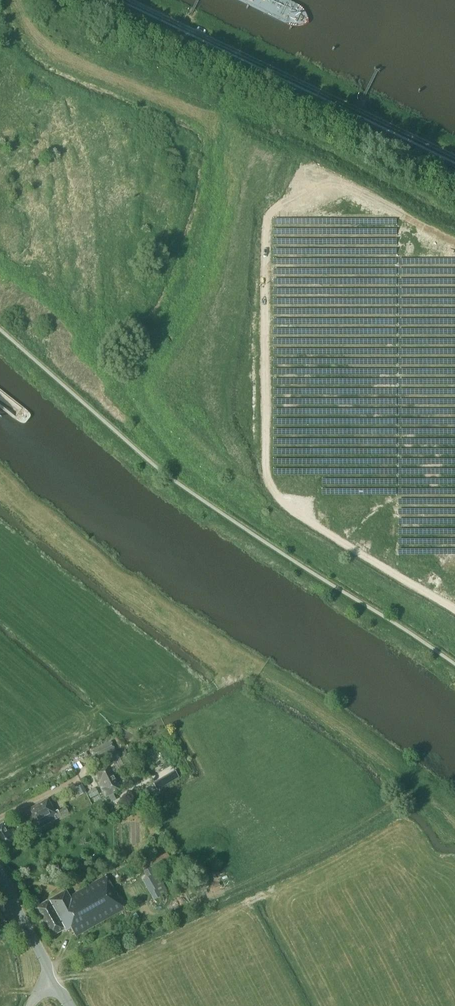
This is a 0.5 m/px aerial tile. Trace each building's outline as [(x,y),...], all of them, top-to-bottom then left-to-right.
[(96,759),(115,750),(111,742),(92,751),(96,759)] [(107,764),(119,757),(117,752),(104,759),(107,764)] [(93,774),(95,777),(101,791),(102,790),(105,798),(109,796),(111,801),(116,799),(114,794),(121,790),(108,767),(99,771),(93,774)] [(55,811),(48,799),(25,811),(34,828),(36,827),(37,830),(69,813),(66,808),(59,812),(58,810),(55,811)] [(155,868),(171,860),(167,853),(148,861),(147,862),(149,865),(142,868),(147,877),(142,880),(150,895),(151,897),(146,900),(148,902),(153,899),(153,901),(168,892),(155,868)] [(72,929),(76,938),(125,910),(106,877),(70,897),(67,891),(50,901),(50,900),(35,908),(52,938),(65,930),(66,932),(72,929)]
